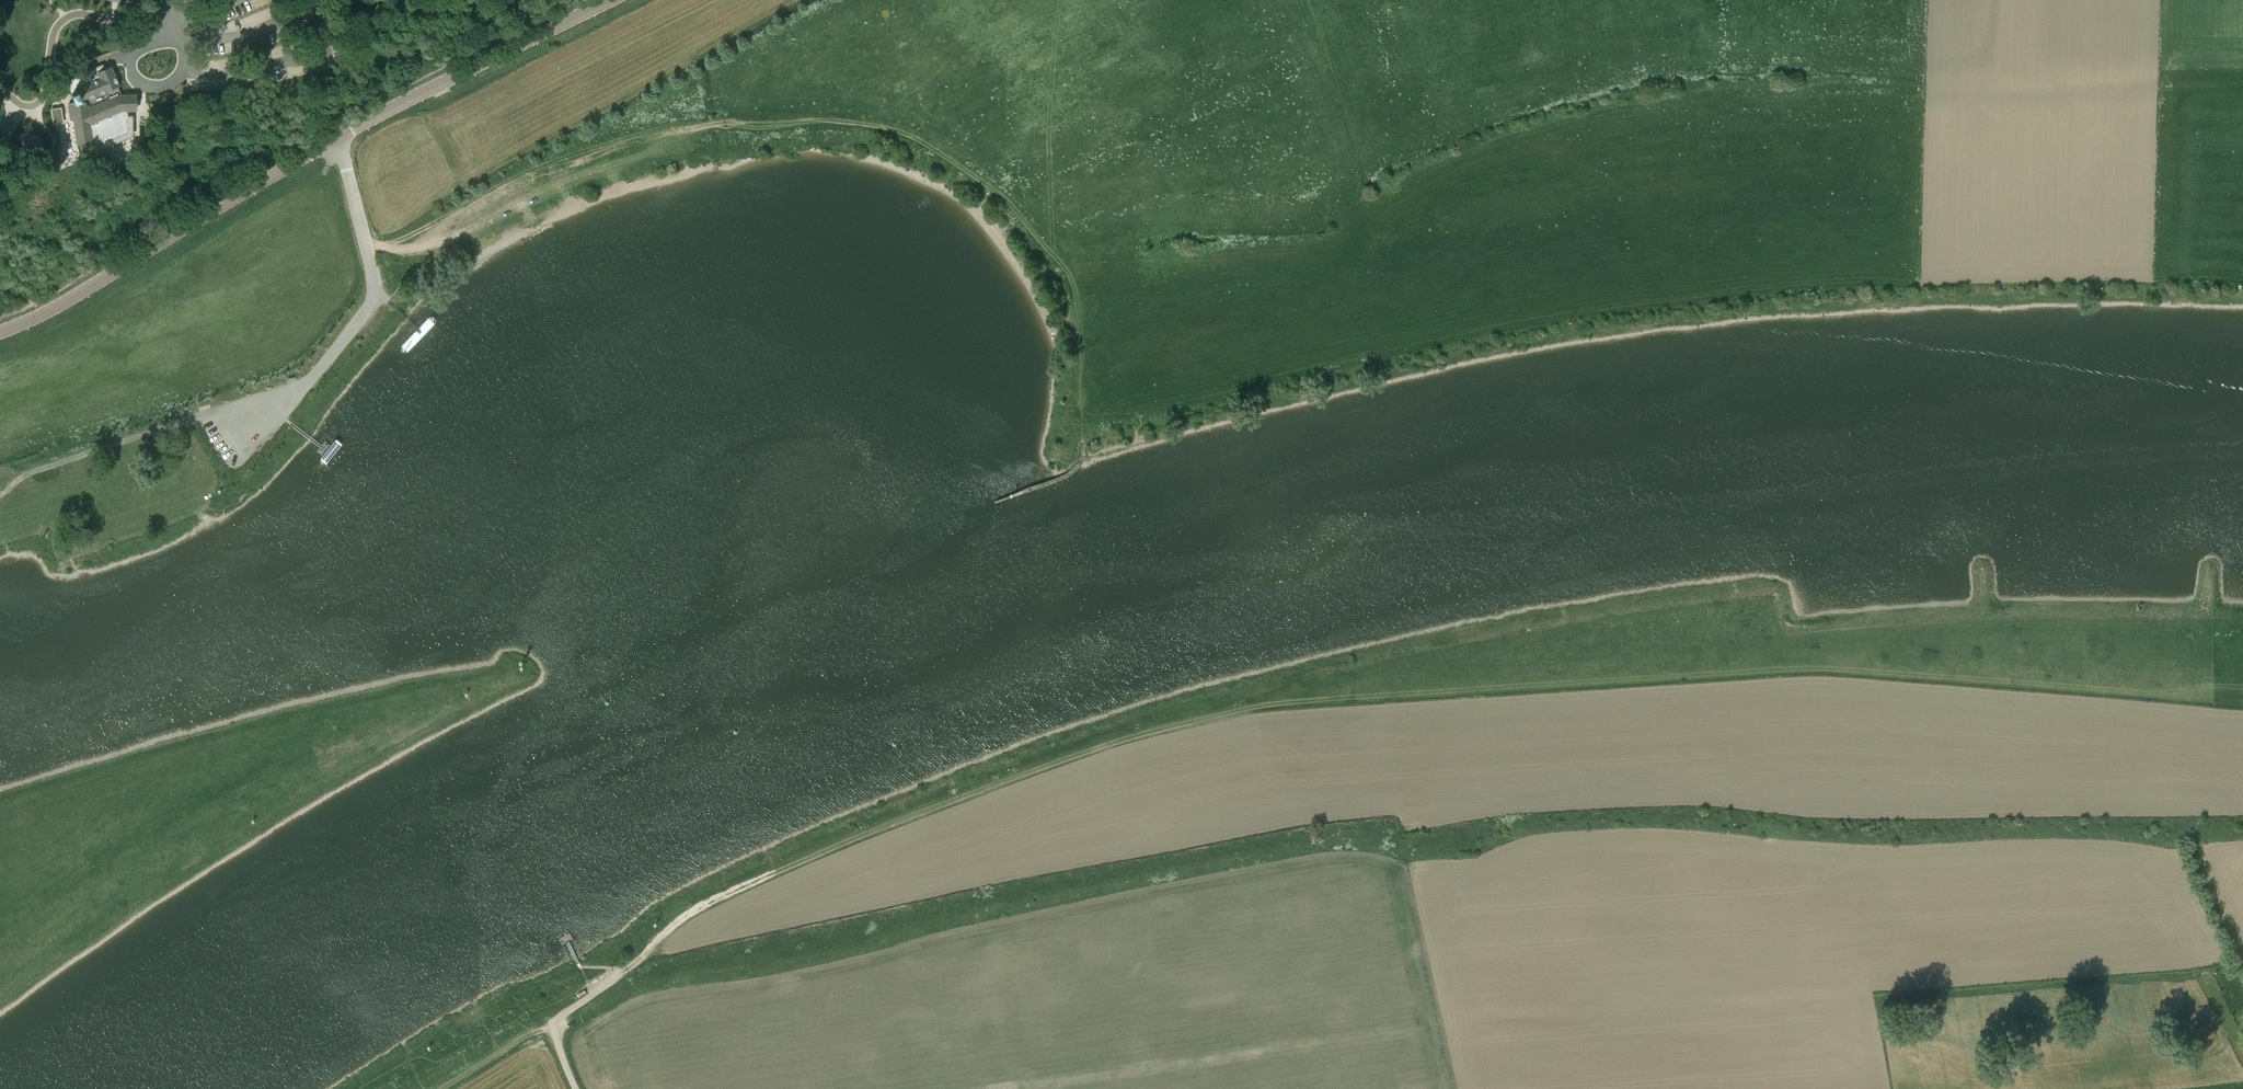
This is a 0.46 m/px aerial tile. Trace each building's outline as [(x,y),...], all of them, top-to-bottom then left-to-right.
[(68,61),(61,63),(64,71),(70,68),(68,61)] [(77,91),(71,94),(75,101),(68,104),(70,120),(73,119),(77,145),(93,143),(97,146),(128,133),(128,110),(131,110),(131,102),(134,102),(134,95),(121,81),(118,83),(111,66),(73,83),(77,91)] [(61,108),(51,109),(53,121),(62,119),(61,108)]
